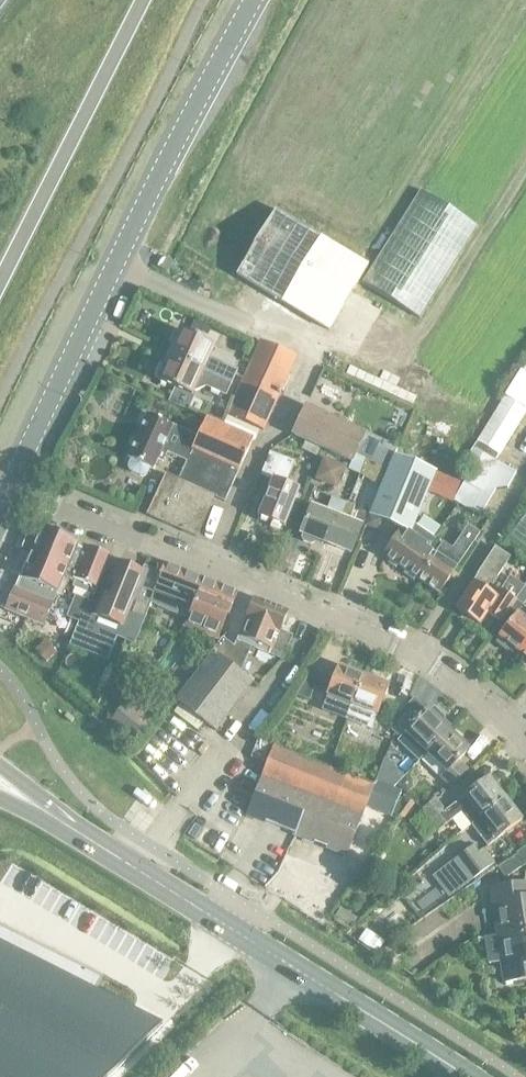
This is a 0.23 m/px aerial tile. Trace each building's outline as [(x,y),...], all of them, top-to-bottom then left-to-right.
[(275,209),(235,274),(329,330),(367,264),(275,209)] [(168,355),(226,380),(230,371),(208,361),(216,345),(179,329),(168,355)] [(244,376),(280,393),(297,357),(260,340),(244,376)] [(226,396),(231,383),(226,380),(168,355),(157,380),(192,397),(198,384),(226,396)] [(263,430),(280,393),(244,376),(226,414),(263,430)] [(525,411),(525,408),(504,395),(475,440),(498,454),(525,411)] [(366,433),(334,418),(304,405),(290,435),(350,462),(351,463),(355,454),(356,454),(366,433)] [(127,458),(129,459),(127,465),(128,469),(131,472),(139,476),(143,476),(147,474),(149,468),(153,470),(159,459),(163,461),(167,452),(186,460),(178,478),(165,472),(146,514),(196,537),(214,498),(224,502),(238,472),(252,439),(205,418),(197,438),(146,414),(127,458)] [(260,475),(272,480),(257,517),(284,528),(299,488),(285,483),(294,461),(269,452),(260,475)] [(480,516),(485,508),(496,489),(507,487),(516,473),(482,453),(453,500),(480,516)] [(348,469),(354,472),(358,474),(379,486),(386,470),(365,458),(356,454),(355,454),(351,463),(350,462),(348,469)] [(437,472),(394,454),(393,454),(386,470),(379,486),(368,513),(412,532),(415,525),(419,515),(439,524),(456,481),(436,473),(437,472)] [(316,480),(338,485),(344,463),(322,457),(316,480)] [(300,534),(325,544),(342,501),(331,497),(326,510),(311,504),(300,534)] [(355,506),(342,501),(325,544),(351,554),(362,524),(350,519),(355,506)] [(506,539),(525,555),(525,513),(506,539)] [(30,555),(21,578),(57,593),(58,594),(64,579),(74,582),(72,587),(93,595),(96,587),(110,554),(88,545),(88,546),(79,543),(79,542),(32,523),(21,551),(30,555)] [(412,532),(409,536),(399,530),(382,555),(417,579),(434,554),(427,549),(435,538),(415,525),(412,532)] [(459,564),(472,544),(479,533),(467,525),(460,536),(452,547),(442,542),(434,554),(417,579),(438,593),(458,563),(459,564)] [(495,547),(456,608),(480,625),(488,613),(501,622),(516,600),(522,604),(525,600),(525,587),(525,586),(510,576),(502,590),(496,598),(487,592),(510,557),(495,547)] [(133,599),(145,566),(142,565),(140,570),(117,561),(99,604),(86,599),(78,621),(92,627),(97,616),(120,625),(126,609),(131,598),(133,599)] [(186,611),(191,599),(193,600),(202,578),(164,563),(160,572),(145,566),(133,599),(147,604),(151,597),(186,611)] [(52,605),(57,593),(21,578),(18,585),(16,590),(15,589),(6,609),(43,625),(52,605)] [(218,640),(225,621),(228,614),(229,614),(237,592),(202,578),(193,600),(183,627),(218,640)] [(65,616),(78,621),(86,599),(74,594),(65,616)] [(286,612),(253,599),(234,647),(222,638),(213,651),(175,701),(215,732),(254,682),(241,672),(251,647),(282,659),(292,636),(279,631),(286,612)] [(525,644),(525,618),(517,611),(498,636),(500,637),(495,642),(506,651),(510,646),(519,653),(525,644)] [(347,720),(363,676),(338,666),(326,697),(321,710),(347,720)] [(371,730),(377,716),(389,685),(363,676),(347,720),(371,730)] [(448,730),(440,722),(444,717),(434,707),(429,712),(428,711),(427,711),(414,698),(399,714),(396,723),(390,730),(399,738),(397,741),(418,761),(425,753),(448,730)] [(137,745),(154,723),(126,701),(110,723),(137,745)] [(469,750),(448,730),(425,753),(444,772),(439,778),(450,788),(468,770),(459,760),(469,750)] [(296,835),(323,765),(273,745),(245,815),(296,835)] [(347,855),(365,806),(373,785),(323,765),(296,835),(347,855)] [(375,780),(388,786),(393,788),(393,787),(400,779),(378,771),(375,780)] [(470,825),(479,818),(479,819),(505,799),(488,777),(462,797),(463,798),(446,811),(436,798),(422,809),(438,830),(450,821),(449,820),(460,812),(470,825)] [(365,806),(378,811),(388,786),(375,780),(373,785),(365,806)] [(398,790),(399,789),(393,787),(393,788),(388,786),(378,811),(390,816),(400,791),(398,790)] [(479,819),(488,830),(496,840),(522,820),(505,799),(479,819)] [(483,849),(479,852),(473,845),(456,858),(449,862),(454,869),(440,879),(451,895),(466,884),(465,884),(472,879),(494,863),(483,849)] [(525,878),(525,851),(501,856),(506,882),(525,878)] [(495,935),(525,930),(525,883),(488,889),(495,935)] [(163,1026),(96,992),(104,977),(0,925),(0,1076),(110,1076),(163,1026)] [(502,983),(525,979),(525,930),(495,935),(502,983)]
